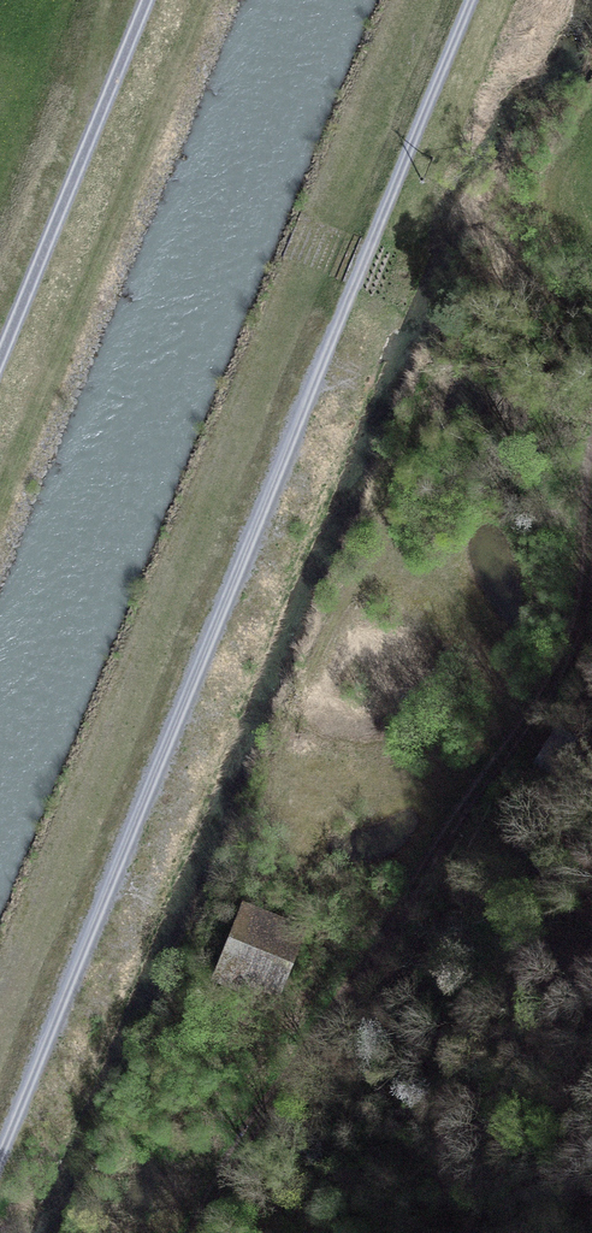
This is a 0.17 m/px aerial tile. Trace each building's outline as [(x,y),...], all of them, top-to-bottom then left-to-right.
[(558,729),(537,761),(554,771),(575,739),(558,729)] [(239,988),(244,975),(279,989),(303,934),(302,927),(247,904),(241,909),(217,969),(222,981),(239,988)]
